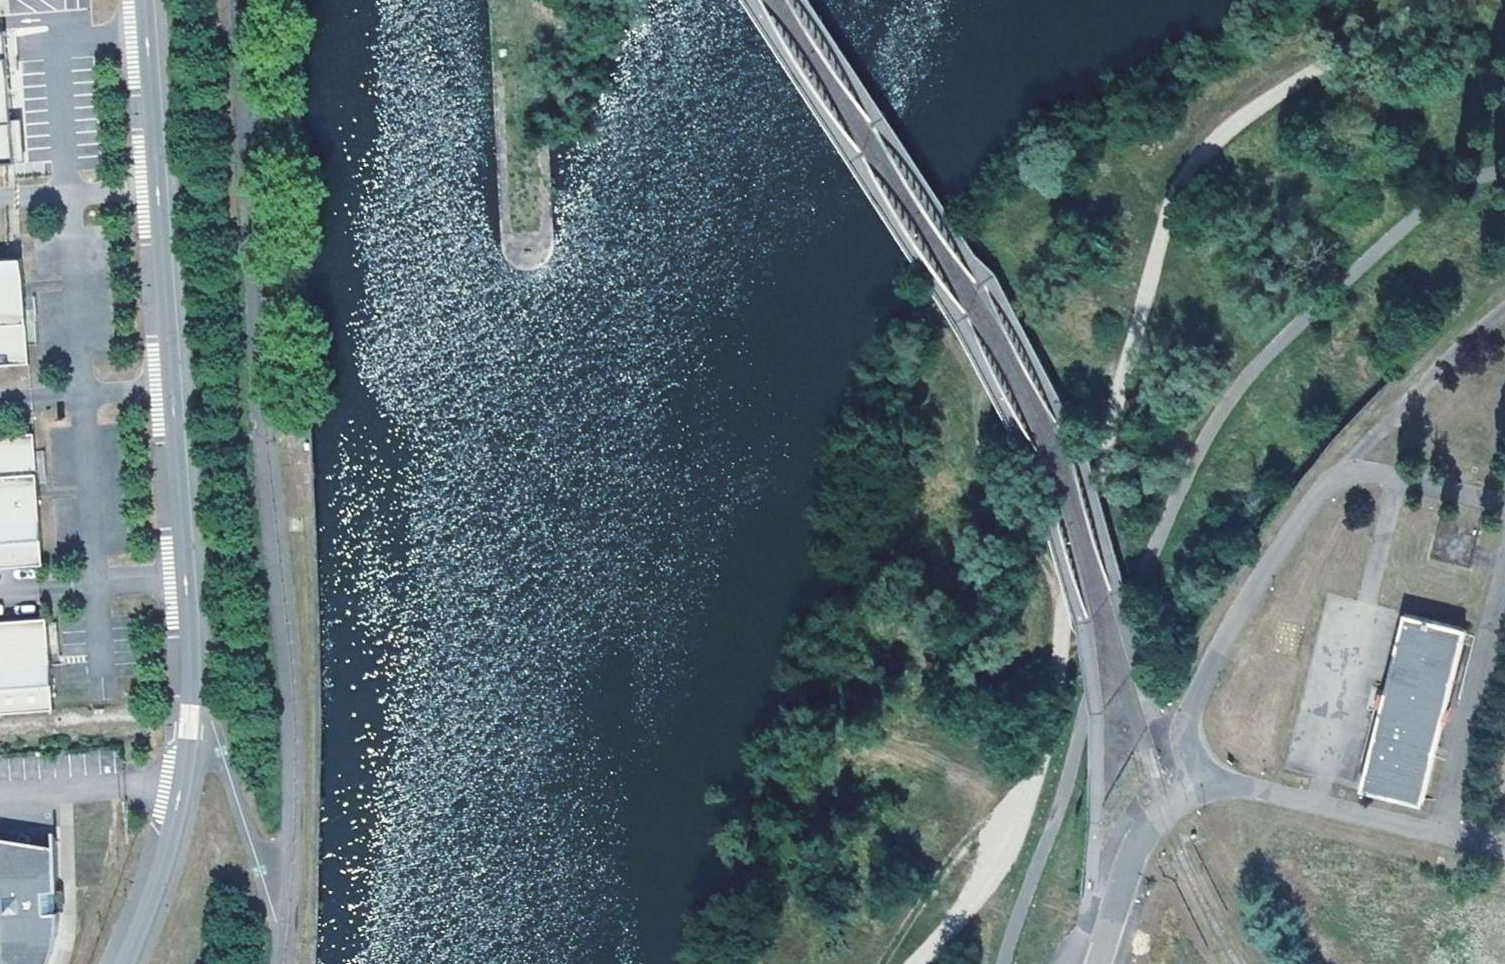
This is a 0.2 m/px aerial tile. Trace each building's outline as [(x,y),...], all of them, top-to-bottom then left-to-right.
[(0,33),(0,165),(14,164),(5,33),(0,33)] [(0,260),(0,366),(30,364),(22,259),(0,260)] [(45,563),(35,434),(0,437),(0,567),(45,563)] [(1468,627),(1406,612),(1362,789),(1423,804),(1468,627)] [(58,708),(51,618),(0,621),(0,712),(58,708)] [(50,960),(57,937),(59,919),(59,907),(54,843),(0,837),(0,963),(48,963),(50,960)]
